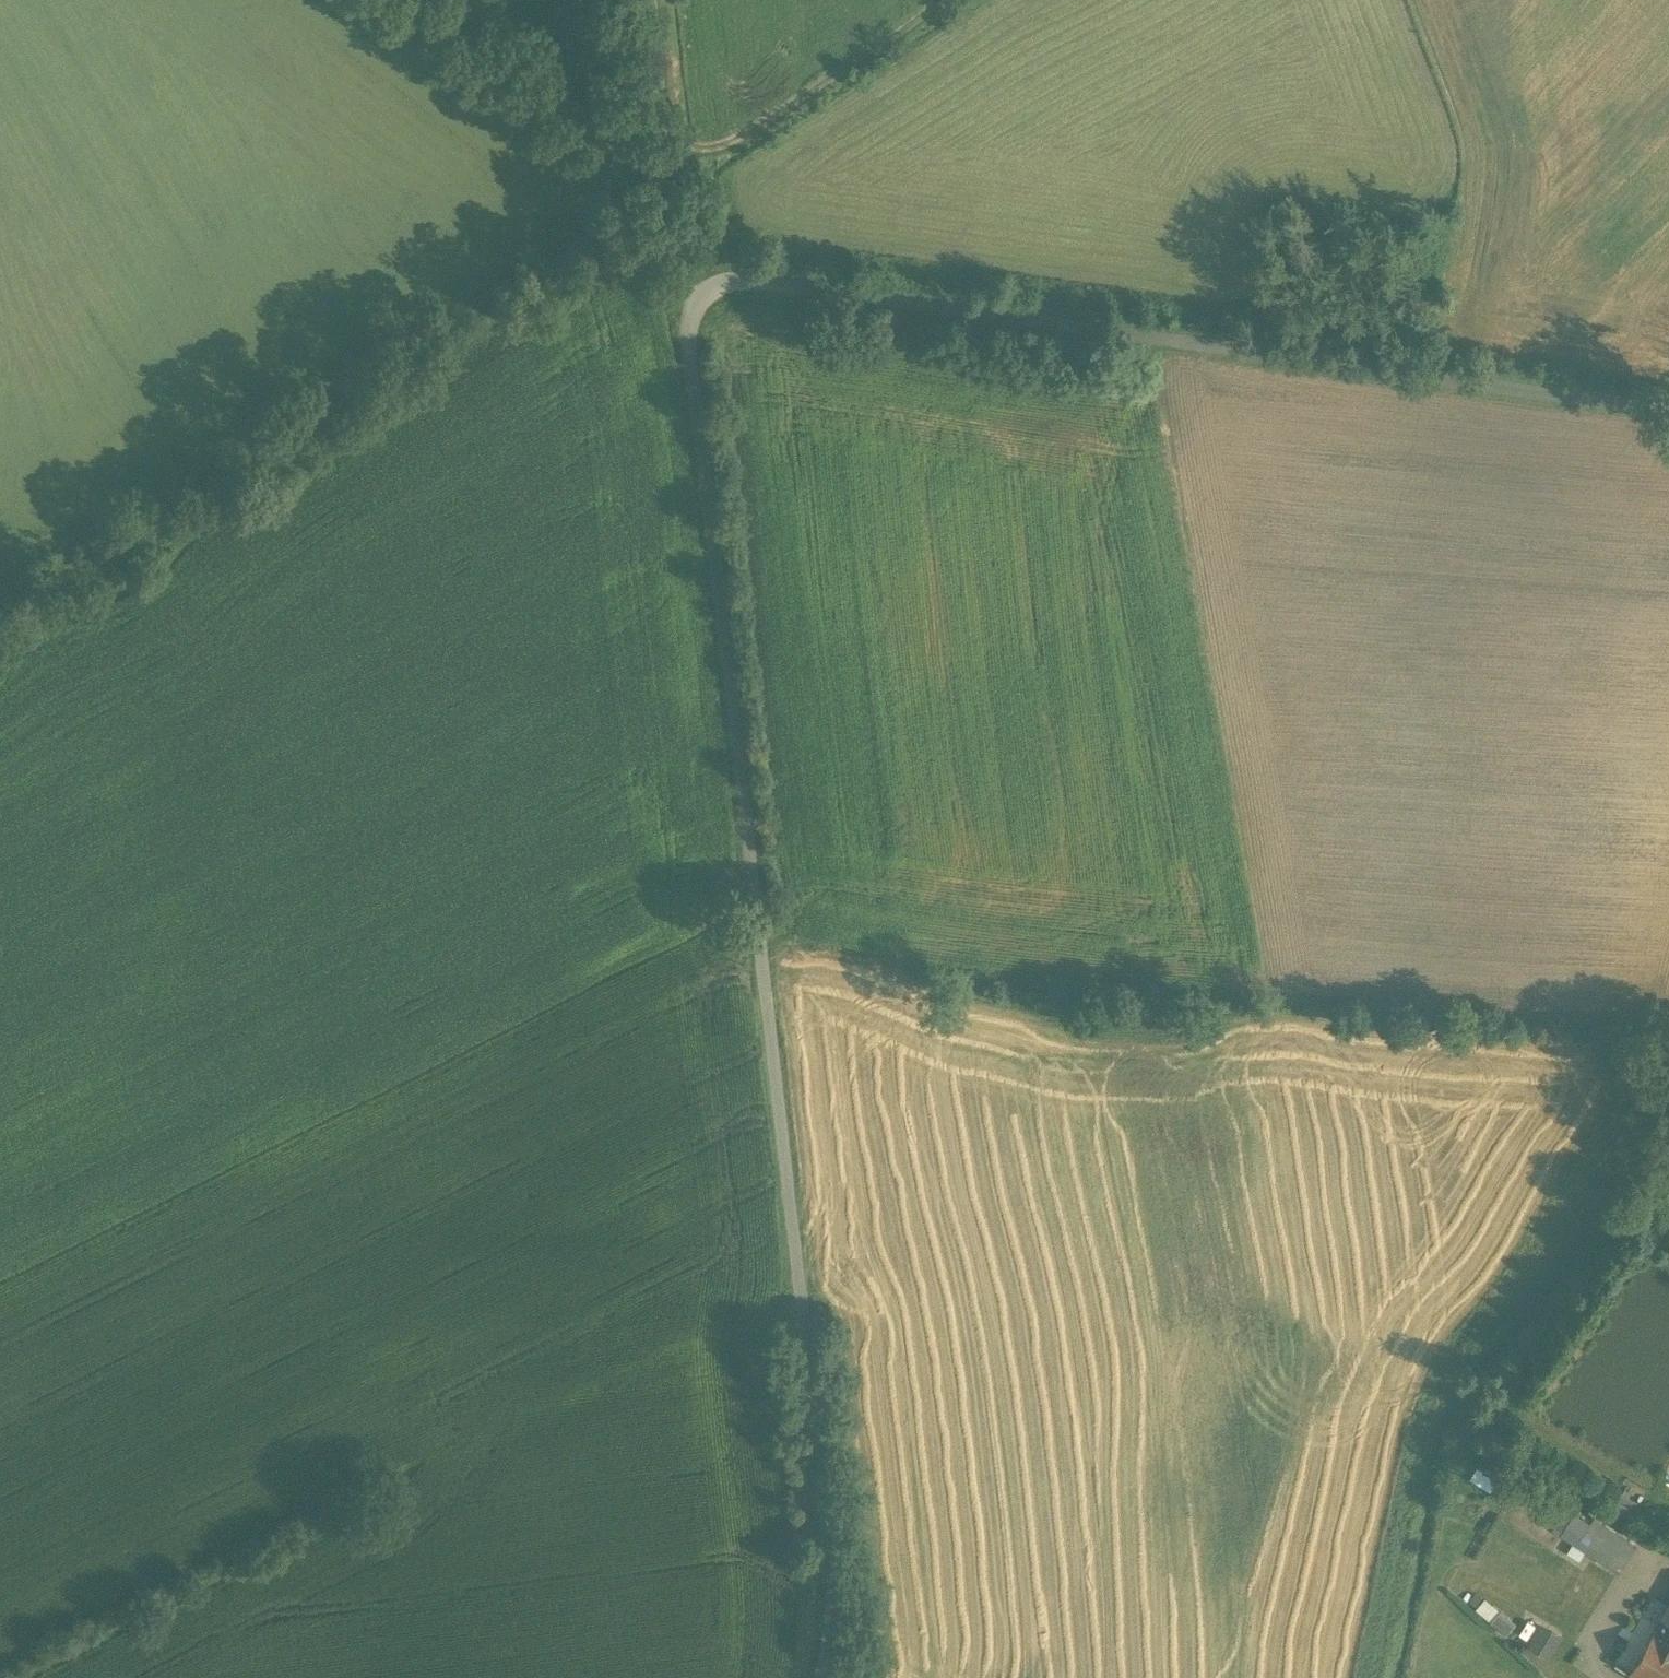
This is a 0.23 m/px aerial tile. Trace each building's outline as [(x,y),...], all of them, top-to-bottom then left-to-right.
[(1495,1491),(1504,1475),(1482,1464),(1473,1479),(1495,1491)] [(1629,1541),(1570,1508),(1549,1545),(1609,1578),(1629,1541)] [(1489,1597),(1479,1611),(1511,1636),(1521,1622),(1489,1597)] [(1544,1622),(1532,1648),(1556,1660),(1569,1635),(1544,1622)] [(1636,1676),(1640,1677),(1668,1677),(1668,1635),(1663,1631),(1636,1676)]
